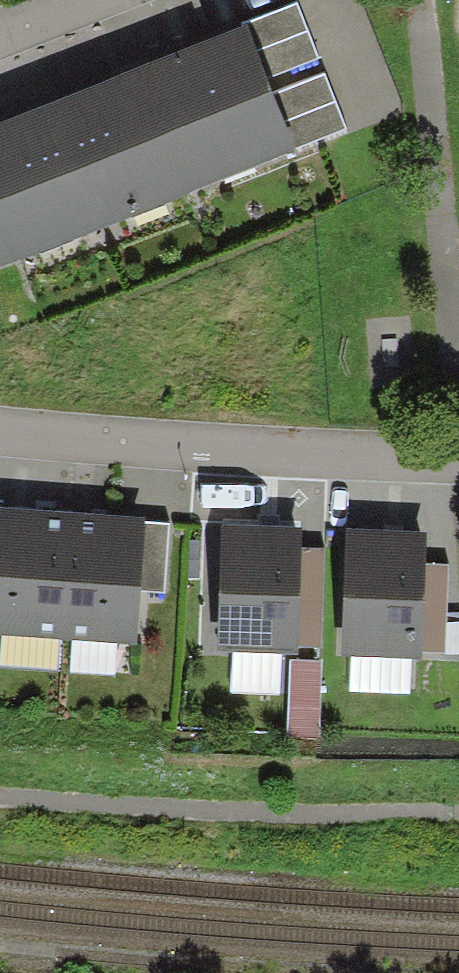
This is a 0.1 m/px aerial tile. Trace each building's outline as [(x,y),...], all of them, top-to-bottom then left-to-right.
[(241,35),(255,72),(313,50),(295,4),(237,26),(241,35)] [(88,205),(278,133),(255,72),(241,35),(51,107),(88,205)] [(337,111),(313,50),(255,72),(278,133),(337,111)] [(88,205),(51,107),(0,126),(0,238),(88,205)] [(0,509),(0,622),(61,625),(67,513),(0,509)] [(138,517),(67,513),(61,625),(132,629),(138,517)] [(296,525),(218,522),(212,634),(290,638),(296,525)] [(424,526),(350,523),(346,646),(420,648),(424,526)] [(297,661),(294,738),(325,739),(328,662),(297,661)]
